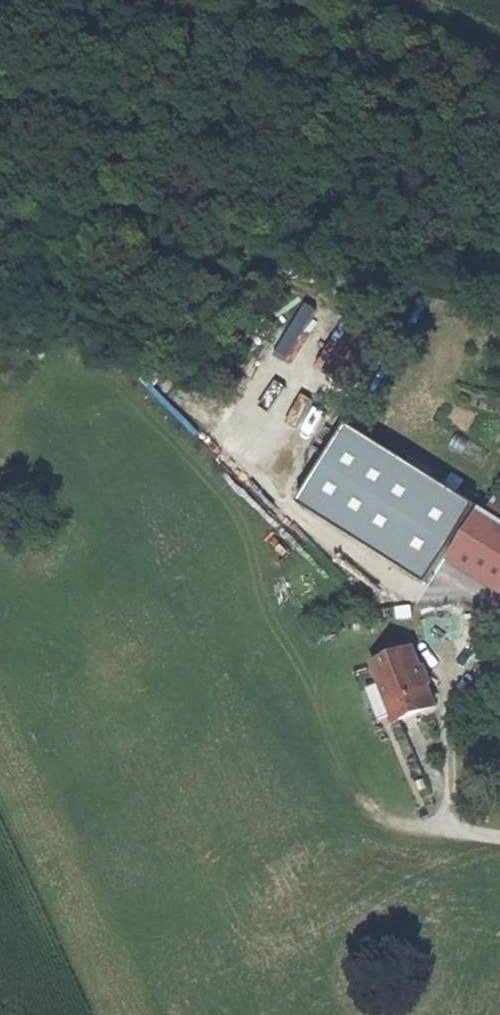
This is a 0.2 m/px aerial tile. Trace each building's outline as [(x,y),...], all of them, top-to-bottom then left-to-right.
[(351,424),(299,504),(428,585),(479,506),(351,424)] [(488,513),(457,563),(499,590),(499,520),(488,513)] [(413,652),(375,667),(397,721),(435,706),(423,676),(413,652)]
